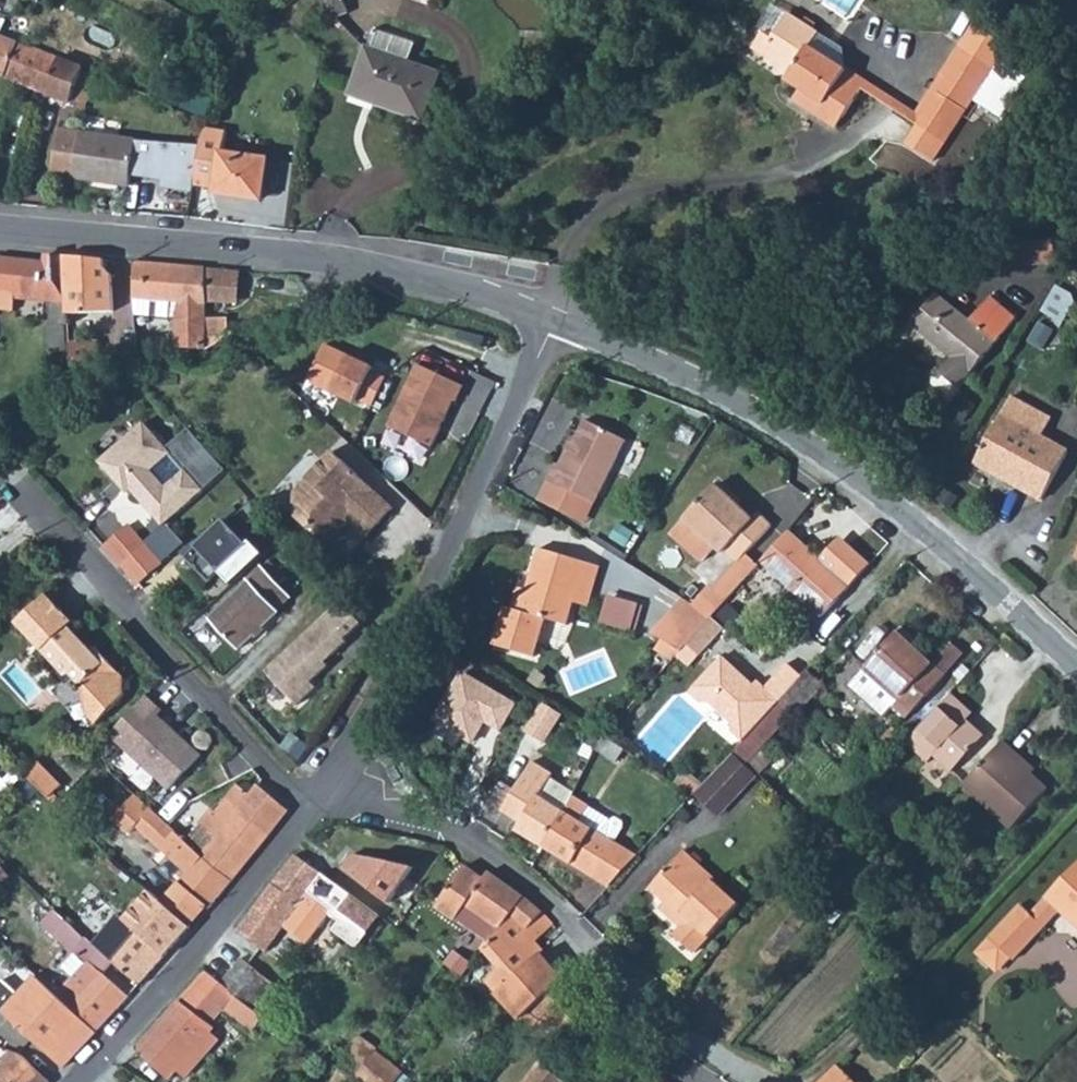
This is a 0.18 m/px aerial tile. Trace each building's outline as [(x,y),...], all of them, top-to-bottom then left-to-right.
[(334,18),(348,12),(343,0),(326,0),(334,18)] [(775,43),(766,57),(790,73),(786,80),(800,89),(793,100),(835,127),(861,89),(862,88),(827,64),(829,60),(809,47),(818,35),(812,31),(814,27),(804,20),(801,24),(788,16),(771,40),(775,43)] [(376,29),(369,48),(408,62),(415,44),(376,29)] [(753,49),(766,57),(775,43),(771,40),(762,35),(753,49)] [(18,83),(32,48),(0,36),(0,76),(18,83)] [(912,114),(829,60),(827,64),(862,88),(861,89),(894,110),(915,124),(965,50),(957,44),(912,114)] [(367,47),(352,89),(374,98),(372,103),(422,122),(440,74),(408,62),(369,48),(367,47)] [(32,48),(18,83),(29,87),(42,52),(32,48)] [(965,50),(915,124),(943,143),(993,68),(965,50)] [(42,52),(29,87),(70,103),(84,68),(42,52)] [(1005,113),(1023,75),(997,62),(978,100),(1005,113)] [(84,68),(70,103),(86,109),(99,73),(84,68)] [(352,89),(350,95),(372,103),(374,98),(352,89)] [(216,187),(215,192),(262,199),(267,160),(220,153),(223,132),(204,130),(203,134),(201,147),(197,169),(195,184),(216,187)] [(52,176),(129,187),(131,173),(136,140),(58,131),(52,176)] [(136,140),(131,173),(165,178),(164,185),(194,190),(195,184),(197,169),(201,147),(136,140)] [(1053,242),(1034,244),(1035,265),(1054,263),(1053,242)] [(1035,265),(1034,244),(1010,246),(1011,267),(1035,265)] [(14,291),(14,297),(53,301),(52,321),(48,321),(50,351),(67,351),(63,258),(46,256),(45,264),(0,260),(0,290),(14,291)] [(108,261),(69,257),(71,309),(117,307),(116,271),(108,264),(108,261)] [(137,264),(134,299),(134,316),(177,319),(177,314),(179,313),(179,303),(180,268),(137,264)] [(206,271),(180,268),(179,303),(206,305),(206,289),(239,291),(240,274),(206,271)] [(0,290),(0,306),(13,307),(14,297),(14,291),(0,290)] [(969,319),(937,293),(911,325),(952,357),(939,372),(959,388),(1016,318),(988,296),(969,319)] [(177,314),(177,349),(208,349),(228,339),(229,322),(222,322),(222,330),(207,330),(207,318),(206,305),(179,303),(179,313),(177,314)] [(219,318),(207,318),(207,330),(222,330),(222,322),(219,318)] [(165,336),(154,338),(158,354),(168,352),(165,336)] [(310,376),(312,384),(356,404),(358,400),(372,407),(386,379),(371,372),(373,367),(325,344),(310,376)] [(67,351),(50,351),(51,368),(67,368),(67,351)] [(417,364),(388,427),(431,448),(454,401),(456,402),(464,387),(417,364)] [(1010,397),(974,464),(1041,501),(1058,467),(1067,452),(1041,438),(1051,419),(1010,397)] [(557,464),(549,480),(595,503),(626,439),(586,420),(563,466),(557,464)] [(144,421),(99,460),(126,491),(130,487),(141,500),(143,498),(151,507),(148,509),(162,524),(225,470),(188,427),(166,447),(144,421)] [(332,453),(304,482),(314,491),(298,507),(312,520),(306,527),(325,546),(341,529),(353,528),(365,539),(392,511),(332,453)] [(304,482),(291,495),(293,519),(304,529),(306,527),(312,520),(298,507),(314,491),(304,482)] [(717,486),(672,534),(702,562),(715,547),(723,554),(727,550),(740,562),(772,527),(759,514),(754,519),(717,486)] [(225,519),(185,557),(209,582),(249,545),(225,519)] [(104,545),(139,585),(160,565),(127,526),(104,545)] [(789,531),(763,561),(823,616),(850,587),(789,531)] [(600,567),(541,548),(528,591),(524,603),(515,600),(513,609),(505,606),(494,645),(535,657),(546,619),(567,625),(580,585),(593,589),(600,567)] [(251,583),(212,620),(239,650),(280,613),(278,610),(292,598),(281,586),(287,580),(269,561),(264,566),(263,566),(248,579),(251,583)] [(740,563),(716,589),(729,601),(752,574),(740,563)] [(713,587),(696,606),(713,618),(729,601),(716,589),(713,587)] [(128,690),(123,674),(100,649),(94,642),(89,646),(66,621),(71,617),(45,588),(14,616),(63,671),(68,666),(82,682),(90,707),(100,719),(128,690)] [(519,588),(515,600),(524,603),(528,591),(519,588)] [(602,619),(635,630),(644,601),(611,590),(602,619)] [(682,598),(651,633),(681,655),(684,651),(699,634),(713,618),(696,606),(682,598)] [(322,617),(264,672),(296,706),(315,688),(310,683),(328,667),(324,663),(346,643),(322,617)] [(920,654),(910,645),(916,639),(903,628),(850,685),(882,715),(893,705),(906,716),(943,676),(920,654)] [(710,644),(699,634),(684,651),(695,661),(710,644)] [(916,639),(910,645),(920,654),(925,648),(916,639)] [(779,703),(780,701),(802,676),(788,663),(765,687),(764,685),(760,690),(722,656),(689,692),(701,702),(710,702),(732,722),(732,731),(743,741),(754,729),(761,722),(779,703)] [(516,701),(461,669),(432,718),(468,739),(480,718),(499,729),(516,701)] [(802,676),(780,701),(795,714),(824,683),(809,669),(802,676)] [(950,694),(907,743),(929,762),(935,756),(953,772),(984,737),(967,721),(973,714),(950,694)] [(163,710),(147,695),(110,734),(167,790),(200,756),(182,738),(178,741),(174,737),(174,731),(158,715),(163,710)] [(540,701),(522,729),(543,742),(561,714),(540,701)] [(779,703),(761,722),(775,734),(791,715),(779,703)] [(743,741),(733,752),(747,764),(768,741),(754,729),(743,741)] [(602,733),(595,749),(616,761),(624,748),(608,738),(602,733)] [(1003,741),(963,786),(1011,828),(1047,788),(1031,774),(1012,757),(1016,753),(1003,741)] [(1016,753),(1012,757),(1031,774),(1034,769),(1016,753)] [(718,772),(740,792),(755,776),(733,756),(718,772)] [(383,776),(391,774),(387,759),(379,761),(383,776)] [(65,787),(41,764),(29,777),(52,799),(65,787)] [(551,779),(530,767),(503,813),(522,825),(518,832),(544,848),(565,811),(572,797),(548,783),(551,779)] [(718,772),(696,796),(718,816),(740,792),(718,772)] [(211,810),(199,825),(214,839),(201,855),(230,881),(288,810),(258,784),(249,794),(238,786),(216,814),(211,810)] [(185,842),(133,792),(111,816),(128,834),(135,825),(185,873),(178,882),(208,908),(230,881),(201,855),(185,842)] [(565,811),(544,848),(593,877),(614,842),(581,821),(590,807),(574,797),(565,811)] [(590,807),(581,821),(614,842),(622,829),(622,821),(616,818),(610,820),(590,807)] [(199,825),(185,842),(201,855),(214,839),(199,825)] [(684,851),(650,889),(665,903),(660,909),(680,927),(673,935),(694,954),(739,904),(711,879),(713,877),(684,851)] [(274,879),(235,930),(265,953),(283,930),(306,946),(328,917),(338,924),(335,927),(359,945),(380,917),(374,911),(334,882),(296,854),(274,879)] [(1046,898),(1059,911),(1076,927),(1076,863),(1046,898)] [(348,865),(334,882),(374,911),(387,894),(348,865)] [(455,921),(457,918),(466,906),(489,923),(480,935),(488,941),(509,920),(534,937),(548,918),(529,900),(489,872),(484,878),(467,866),(436,907),(455,921)] [(137,930),(112,959),(116,963),(141,983),(152,970),(192,925),(149,889),(123,919),(137,930)] [(1046,898),(1030,914),(1044,927),(1059,911),(1046,898)] [(1020,905),(976,952),(994,969),(1001,969),(1012,958),(1013,960),(1044,927),(1030,914),(1020,905)] [(466,906),(457,918),(480,935),(489,923),(466,906)] [(554,925),(548,918),(534,937),(509,920),(488,941),(482,951),(508,973),(493,990),(524,1016),(528,1013),(535,1006),(563,978),(534,944),(554,925)] [(65,919),(54,931),(74,951),(75,950),(86,939),(65,919)] [(88,962),(58,993),(99,1029),(130,996),(106,976),(116,963),(112,959),(87,937),(86,939),(75,950),(88,962)] [(242,956),(221,983),(231,990),(230,992),(234,995),(254,1010),(259,1003),(269,1011),(285,989),(242,956)] [(64,1066),(99,1029),(58,993),(55,989),(27,965),(9,984),(0,976),(0,1009),(64,1066)] [(205,972),(188,991),(219,1015),(224,1009),(234,995),(230,992),(231,990),(221,983),(205,972)] [(563,978),(535,1006),(564,1040),(571,1048),(598,1017),(563,978)] [(188,991),(136,1050),(169,1079),(178,1069),(186,1060),(195,1068),(213,1046),(205,1039),(212,1031),(215,1027),(212,1024),(219,1015),(188,991)] [(234,995),(224,1009),(253,1031),(264,1018),(254,1010),(234,995)] [(535,1006),(528,1013),(559,1045),(564,1040),(535,1006)] [(212,1031),(205,1039),(213,1046),(220,1038),(212,1031)] [(0,1061),(0,1063),(5,1067),(19,1052),(11,1049),(0,1061)] [(578,1069),(552,1049),(527,1081),(568,1081),(578,1069)] [(50,1080),(22,1054),(19,1052),(5,1067),(0,1063),(0,1081),(49,1081),(50,1080)] [(186,1060),(178,1069),(186,1077),(195,1068),(186,1060)] [(353,1081),(354,1081),(387,1081),(388,1081),(382,1076),(365,1063),(353,1081)] [(382,1076),(388,1081),(390,1081),(394,1081),(402,1071),(392,1063),(382,1076)] [(819,1081),(855,1081),(836,1065),(819,1081)]
